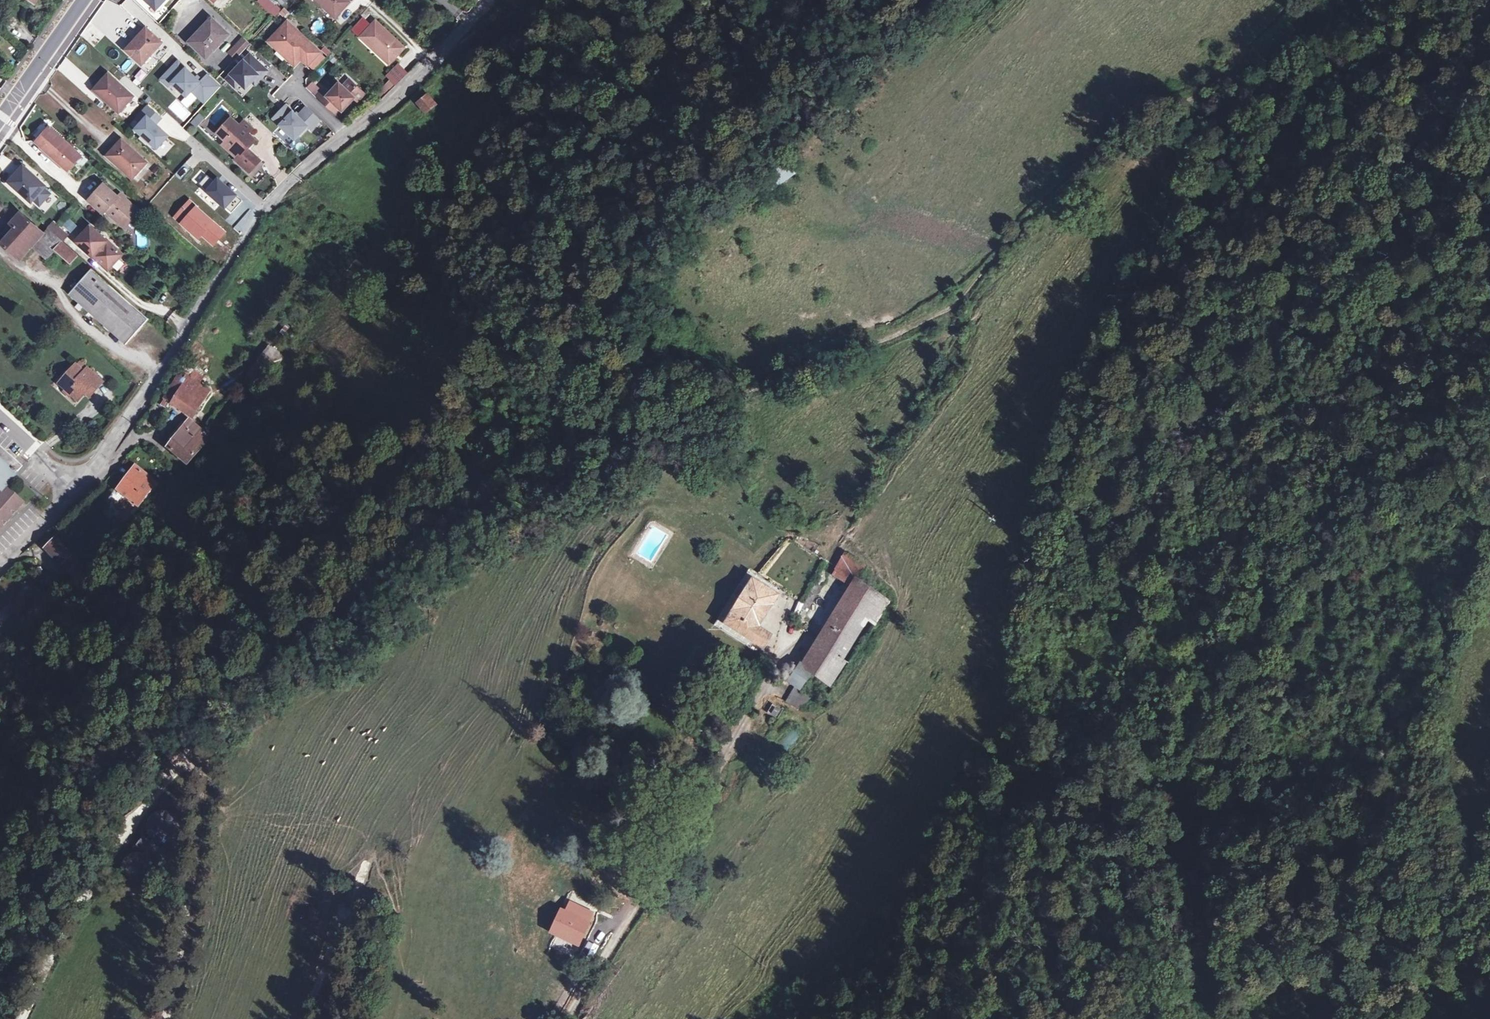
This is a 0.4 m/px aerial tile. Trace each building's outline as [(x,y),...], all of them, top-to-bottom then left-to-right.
[(258,0),(275,16),(282,10),(271,0),(258,0)] [(347,0),(317,0),(321,4),(323,2),(337,15),(349,2),(347,0)] [(323,2),(321,4),(335,17),(337,15),(323,2)] [(202,50),(208,56),(229,34),(212,18),(197,34),(198,36),(191,43),(200,52),(202,50)] [(376,46),(392,61),(404,48),(376,21),(371,26),(363,19),(354,30),(373,48),(376,46)] [(320,52),(287,21),(269,41),(278,50),(286,50),(299,61),(301,59),(308,65),(320,52)] [(162,42),(147,28),(126,50),(142,64),(162,42)] [(195,32),(187,40),(191,43),(198,36),(197,34),(195,32)] [(227,51),(235,59),(250,43),(242,35),(227,51)] [(389,64),(392,61),(376,46),(373,48),(389,64)] [(265,71),(272,64),(256,49),(250,56),(265,71)] [(286,50),(278,50),(295,66),(299,61),(286,50)] [(232,74),(248,89),(265,71),(250,56),(232,74)] [(179,60),(161,78),(169,85),(172,82),(186,96),(192,90),(204,101),(219,86),(208,75),(201,82),(179,60)] [(102,81),(108,86),(114,79),(109,74),(102,81)] [(102,81),(94,90),(119,112),(133,96),(114,79),(108,86),(102,81)] [(322,90),(316,96),(337,116),(354,98),(357,101),(364,94),(349,80),(343,87),(339,83),(328,96),(322,90)] [(390,81),(377,95),(381,100),(395,86),(390,81)] [(418,103),(426,113),(436,105),(428,95),(418,103)] [(286,104),(273,118),(295,139),(308,126),(311,129),(320,120),(305,107),(298,115),(286,104)] [(442,111),(436,105),(426,113),(410,126),(416,133),(442,111)] [(147,106),(137,118),(141,122),(135,129),(156,148),(168,135),(155,124),(160,117),(147,106)] [(245,121),(240,126),(232,118),(222,129),(231,137),(227,141),(234,147),(231,151),(238,158),(236,160),(249,172),(260,160),(247,149),(250,145),(247,142),(252,137),(248,133),(253,128),(245,121)] [(49,123),(33,142),(67,172),(83,154),(49,123)] [(227,141),(231,137),(222,129),(218,133),(227,141)] [(247,142),(250,145),(255,140),(252,137),(247,142)] [(108,156),(133,178),(147,162),(122,140),(108,156)] [(231,151),(234,147),(227,141),(224,144),(231,151)] [(30,172),(23,166),(15,175),(17,177),(22,182),(30,172)] [(158,166),(153,171),(157,175),(162,170),(158,166)] [(30,172),(22,182),(17,177),(11,183),(31,202),(35,197),(41,203),(50,193),(44,188),(46,186),(30,172)] [(120,194),(118,197),(104,184),(89,200),(104,213),(106,210),(122,225),(136,209),(120,194)] [(202,210),(227,232),(231,227),(206,205),(202,210)] [(140,211),(136,209),(122,225),(125,227),(140,211)] [(33,245),(43,233),(21,213),(0,236),(0,241),(20,259),(33,245)] [(64,214),(56,221),(69,234),(77,227),(64,214)] [(53,221),(48,228),(63,241),(68,235),(53,221)] [(91,225),(76,241),(108,270),(122,254),(91,225)] [(33,245),(48,258),(55,250),(63,241),(48,228),(43,233),(33,245)] [(77,255),(63,241),(55,250),(70,263),(77,255)] [(93,268),(69,294),(126,344),(149,319),(93,268)] [(264,363),(274,371),(285,357),(276,350),(264,363)] [(61,386),(65,390),(63,392),(69,397),(71,395),(77,401),(86,391),(88,389),(92,393),(102,382),(87,369),(84,373),(76,365),(69,373),(71,375),(61,386)] [(59,384),(61,386),(71,375),(69,373),(59,384)] [(185,382),(195,389),(198,384),(188,378),(185,382)] [(172,403),(193,417),(209,391),(198,384),(195,389),(185,382),(179,392),(172,387),(164,399),(172,403)] [(169,408),(172,403),(164,399),(161,403),(169,408)] [(178,456),(199,432),(188,422),(168,448),(178,456)] [(186,463),(205,441),(199,436),(201,434),(199,432),(178,456),(186,463)] [(2,491),(0,493),(0,528),(23,502),(6,487),(17,474),(16,473),(23,466),(0,445),(0,489),(2,491)] [(155,482),(135,467),(118,489),(138,504),(155,482)] [(45,548),(48,551),(51,554),(61,564),(67,570),(76,561),(70,555),(54,539),(45,548)] [(846,554),(833,575),(853,588),(866,567),(846,554)] [(76,561),(67,570),(74,577),(83,568),(76,561)] [(50,575),(57,581),(61,576),(55,571),(50,575)] [(57,581),(50,575),(41,584),(49,590),(57,581)] [(757,628),(777,595),(752,579),(724,624),(763,648),(770,636),(757,628)] [(889,600),(867,585),(846,615),(830,633),(816,648),(805,665),(795,682),(796,683),(810,669),(823,678),(863,621),(871,626),(889,600)] [(16,595),(23,601),(29,593),(22,587),(16,595)] [(3,608),(8,616),(19,609),(14,601),(3,608)] [(793,685),(800,672),(796,670),(788,681),(793,685)] [(777,718),(781,708),(771,703),(767,714),(777,718)] [(147,833),(150,838),(151,840),(156,843),(164,844),(169,843),(174,841),(179,834),(180,829),(179,821),(176,817),(170,812),(165,810),(157,811),(152,814),(147,820),(146,825),(147,833)] [(565,913),(555,934),(577,944),(587,923),(565,913)]
